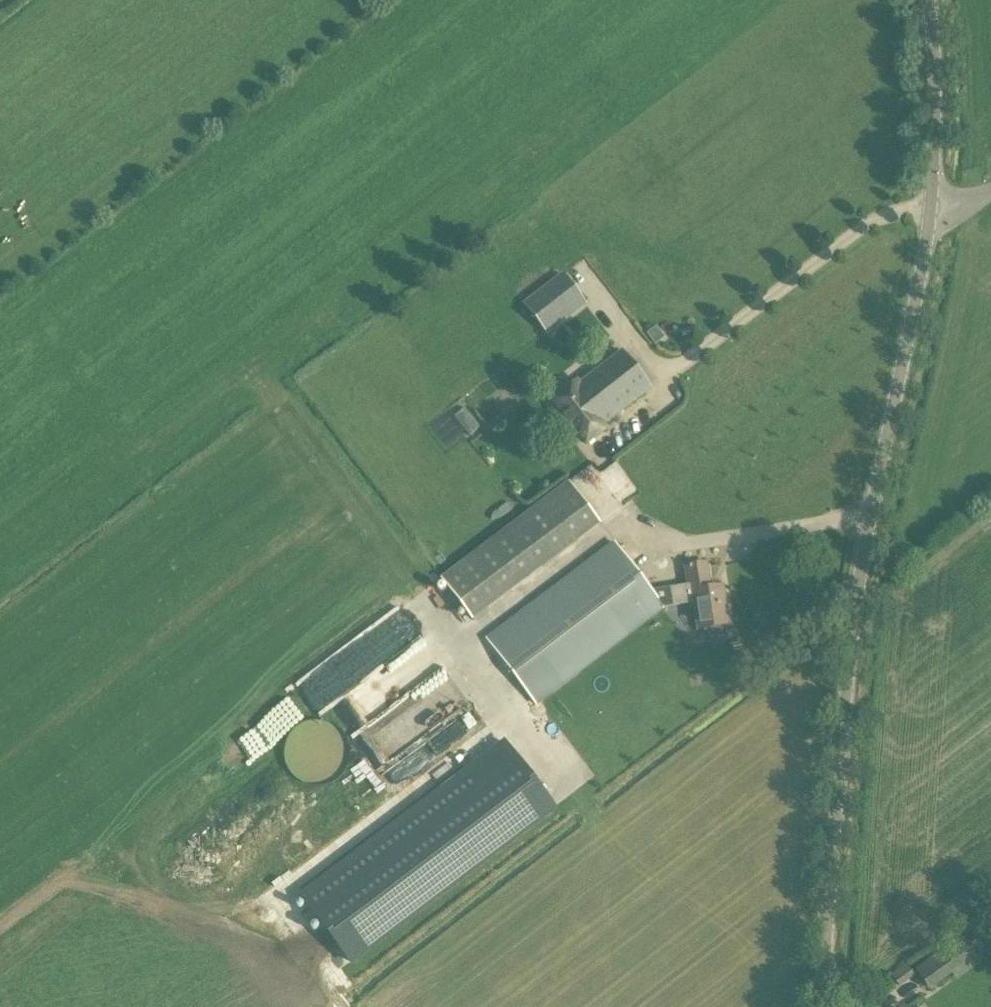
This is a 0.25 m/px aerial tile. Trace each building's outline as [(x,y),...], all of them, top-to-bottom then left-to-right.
[(562,272),(523,302),(546,331),(584,301),(562,272)] [(651,389),(622,351),(580,384),(577,380),(552,401),(587,445),(607,429),(604,426),(651,389)] [(543,390),(553,383),(542,368),(532,375),(543,390)] [(472,621),(600,524),(568,483),(441,579),(472,621)] [(651,592),(614,543),(487,640),(536,705),(664,608),(663,608),(693,603),(697,630),(707,629),(708,633),(711,638),(725,636),(727,630),(726,626),(728,626),(723,587),(711,589),(707,564),(685,567),(688,587),(651,592)] [(350,962),(554,807),(505,743),(301,897),(350,962)] [(929,989),(976,956),(962,936),(915,970),(929,989)]
